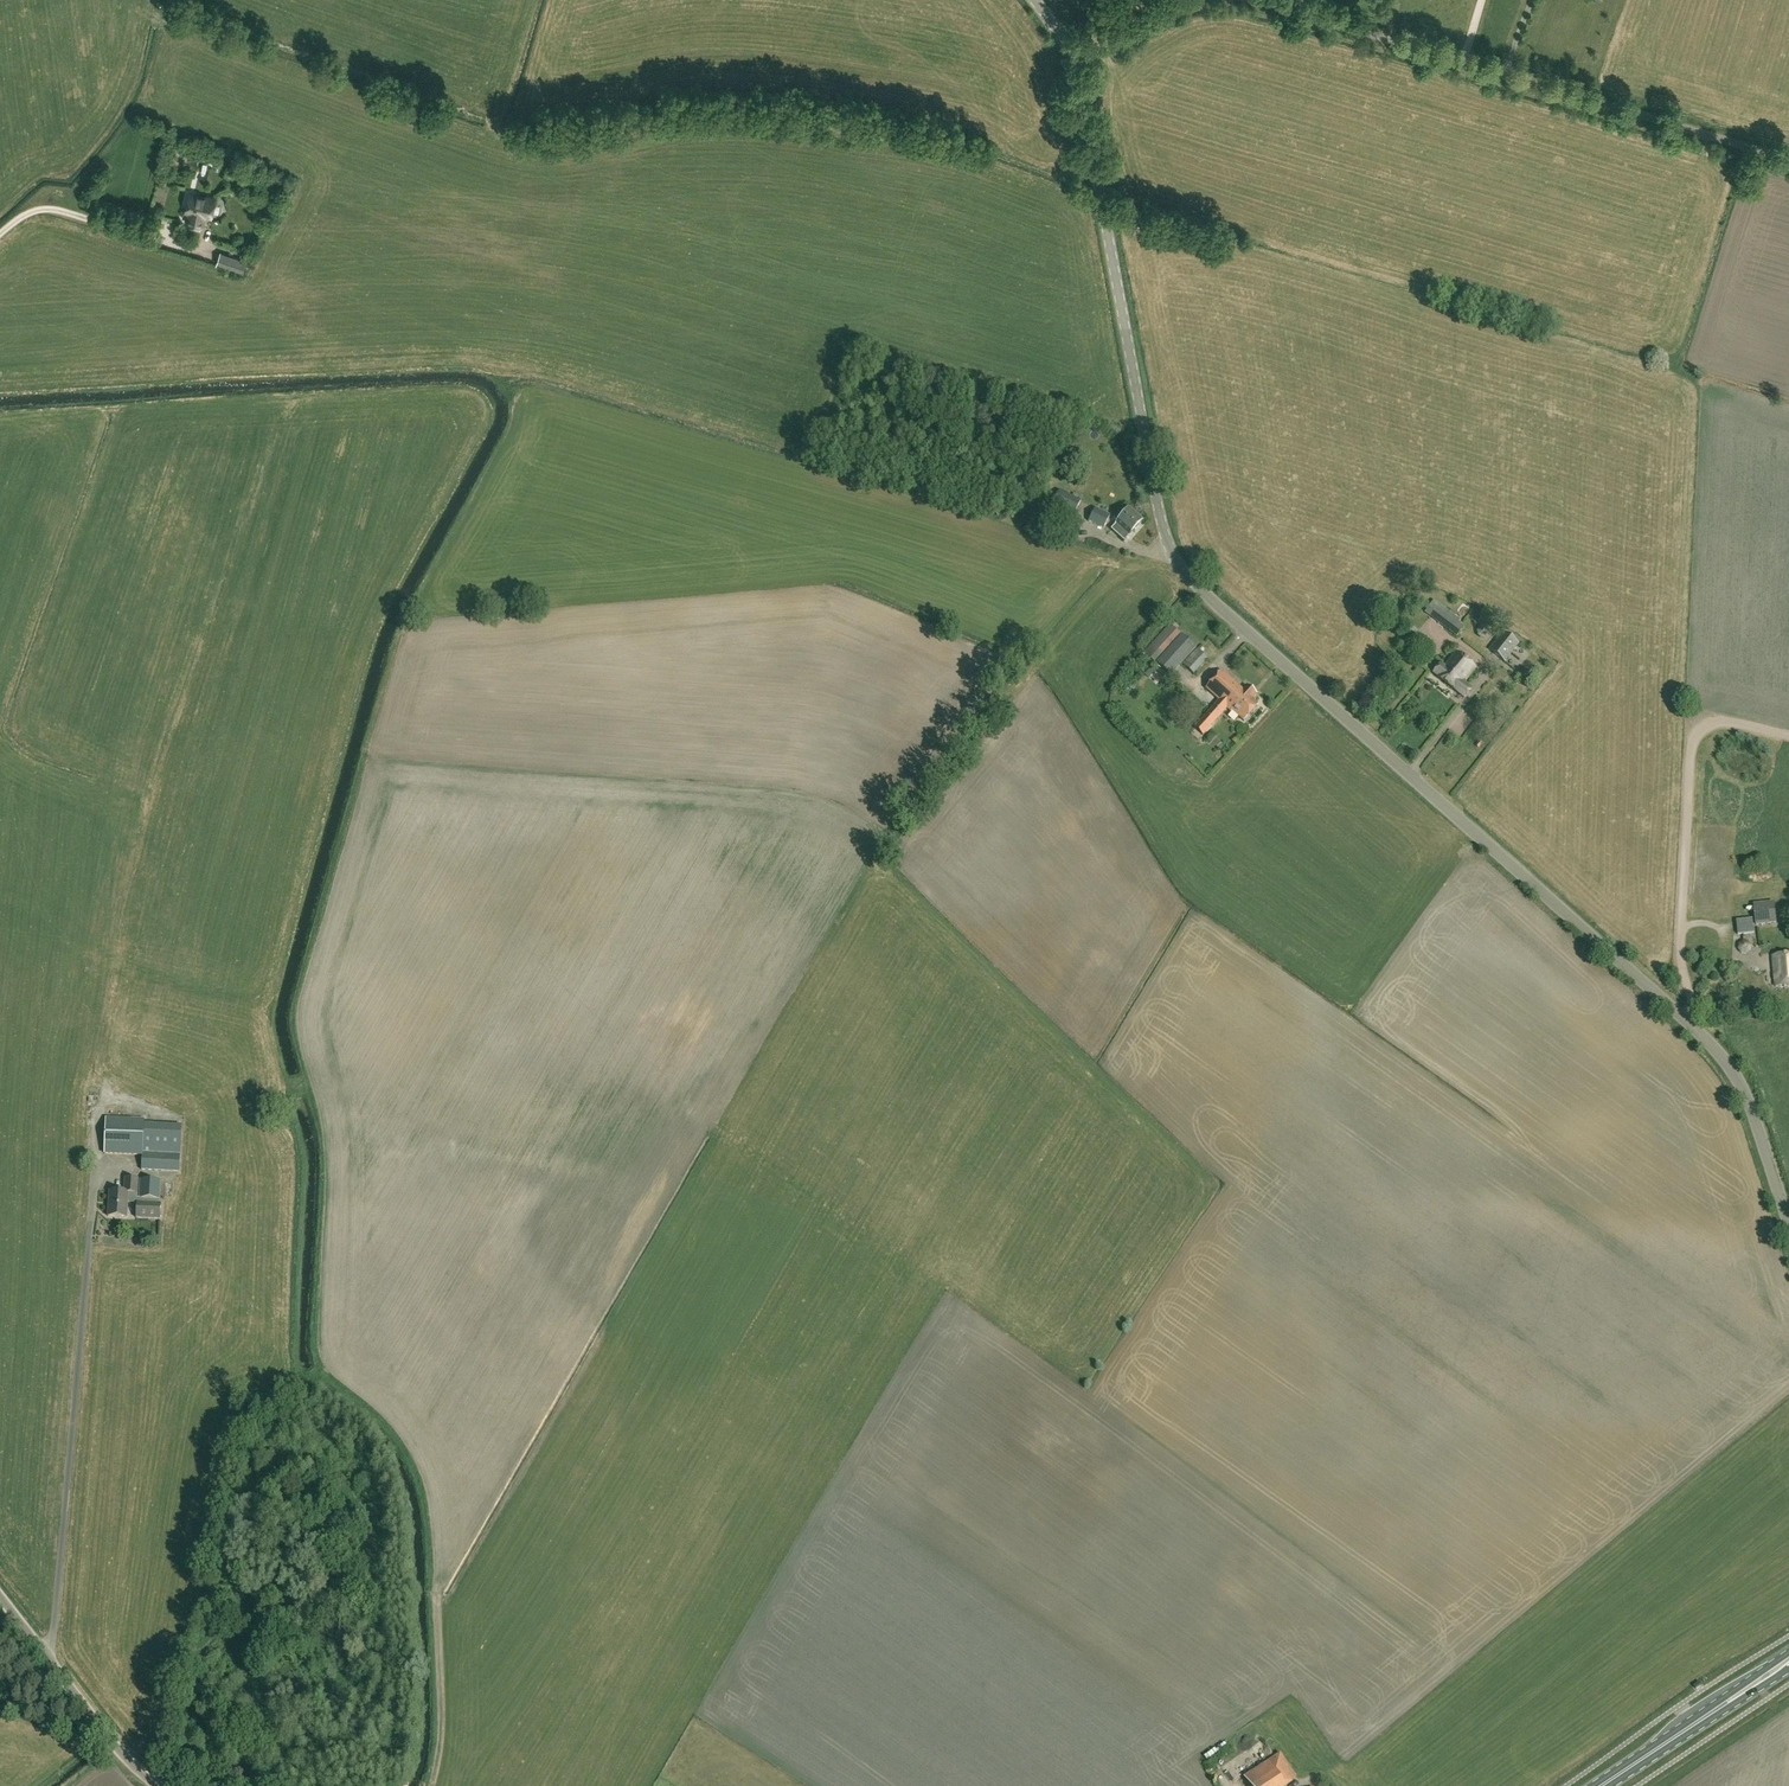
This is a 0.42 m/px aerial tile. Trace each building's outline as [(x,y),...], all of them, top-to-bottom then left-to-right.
[(206,198),(189,194),(185,212),(189,213),(187,224),(202,228),(204,216),(211,218),(215,200),(214,199),(212,198),(208,197),(206,198)] [(244,258),(227,252),(223,264),(241,270),(244,258)] [(1053,504),(1074,515),(1081,502),(1060,491),(1053,504)] [(1089,522),(1104,529),(1110,516),(1095,509),(1089,522)] [(1130,509),(1117,524),(1117,525),(1112,530),(1125,542),(1144,522),(1130,509)] [(1435,601),(1425,613),(1457,637),(1464,627),(1459,623),(1461,620),(1435,601)] [(1155,663),(1181,634),(1170,624),(1145,653),(1155,663)] [(1425,649),(1431,641),(1411,626),(1405,635),(1425,649)] [(1483,637),(1490,640),(1493,633),(1487,629),(1483,637)] [(1503,634),(1489,650),(1504,662),(1518,646),(1503,634)] [(1182,635),(1156,663),(1171,676),(1196,648),(1182,635)] [(1194,675),(1209,659),(1197,649),(1183,665),(1194,675)] [(1476,668),(1457,653),(1445,667),(1442,664),(1434,673),(1438,676),(1438,677),(1457,692),(1465,698),(1472,690),(1464,683),(1476,668)] [(1244,690),(1222,671),(1206,689),(1219,700),(1195,728),(1203,735),(1228,708),(1232,712),(1233,711),(1244,721),(1259,705),(1252,700),(1257,694),(1248,686),(1244,690)] [(1756,926),(1777,924),(1775,902),(1754,904),(1756,926)] [(1788,986),(1788,955),(1774,956),(1776,987),(1788,986)] [(105,1153),(143,1155),(144,1124),(145,1119),(107,1118),(105,1153)] [(143,1155),(142,1170),(180,1171),(182,1125),(144,1124),(143,1155)] [(138,1202),(139,1198),(137,1198),(139,1179),(125,1178),(124,1192),(110,1191),(108,1216),(126,1218),(127,1202),(138,1202)] [(140,1198),(139,1198),(138,1202),(139,1202),(137,1218),(160,1220),(161,1204),(159,1204),(161,1180),(141,1179),(140,1198)] [(1291,1730),(1257,1753),(1279,1785),(1293,1785),(1318,1769),(1291,1730)]
